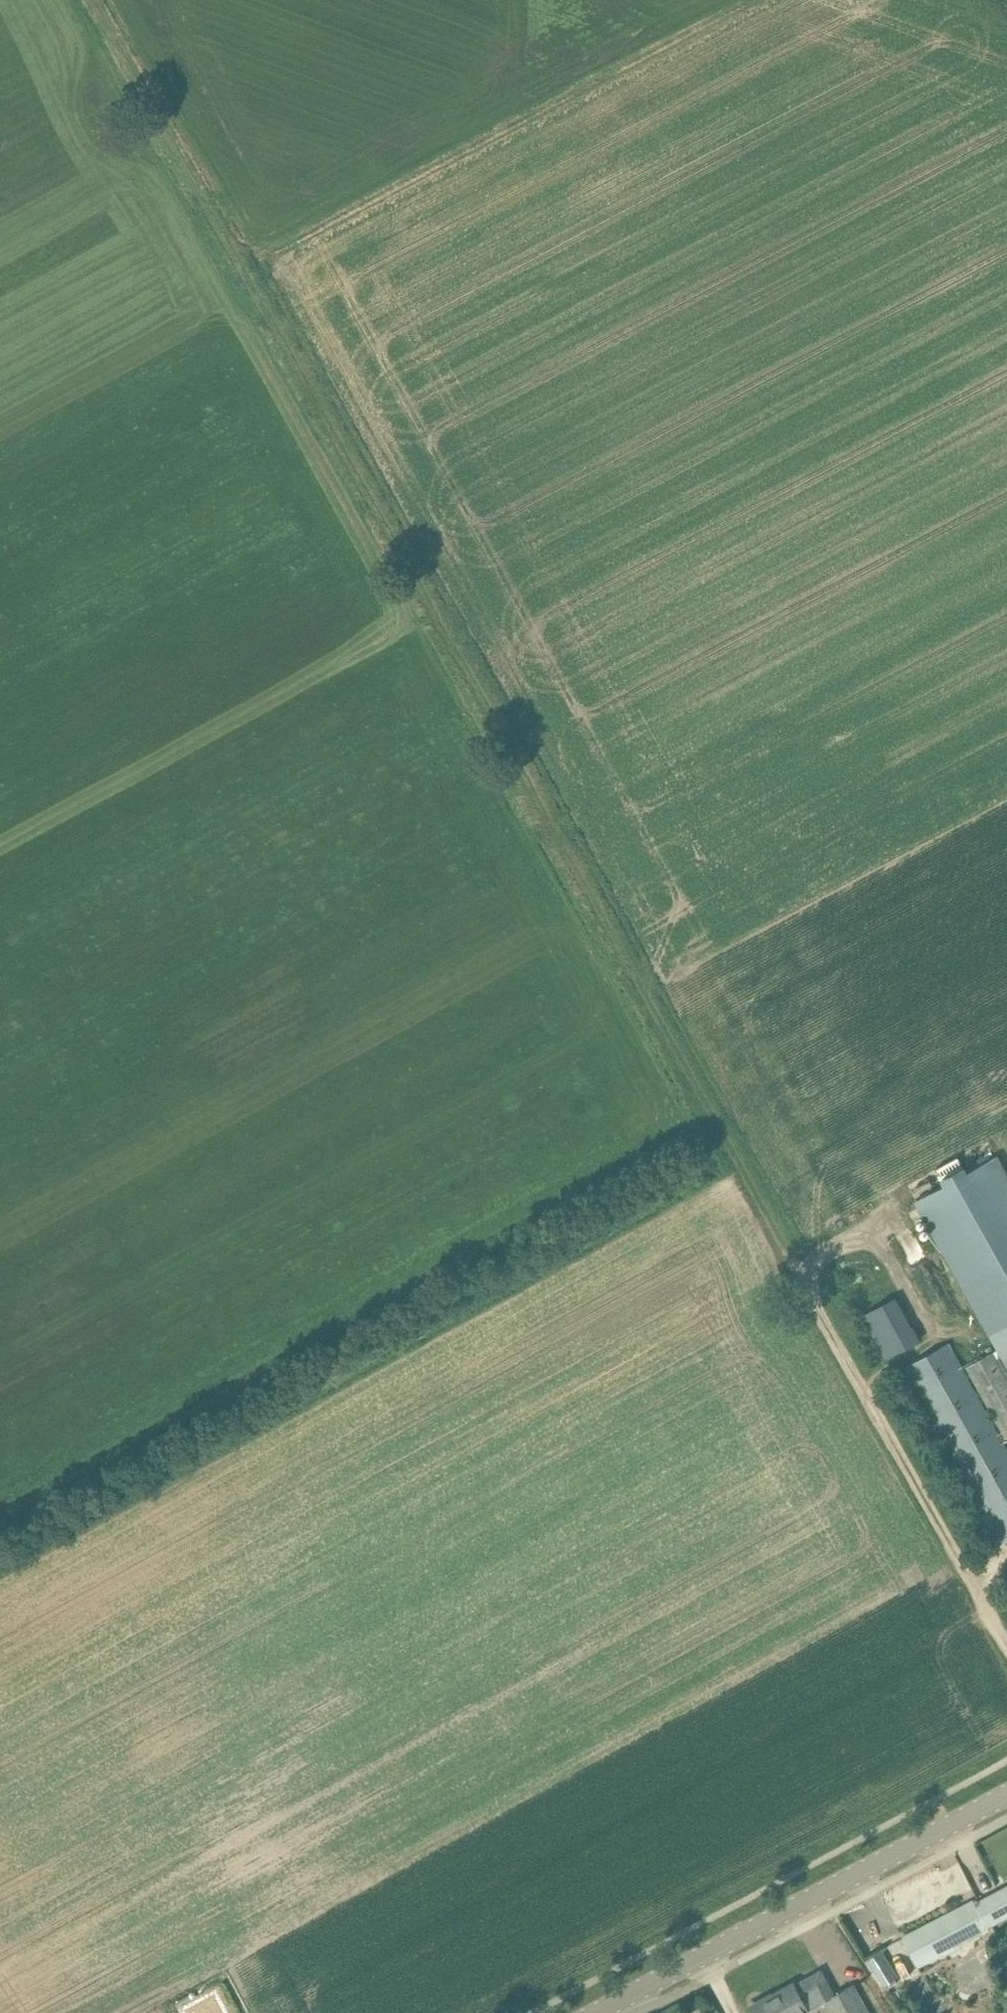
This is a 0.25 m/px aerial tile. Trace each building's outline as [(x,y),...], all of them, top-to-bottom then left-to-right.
[(915,1201),(990,1334),(1006,1325),(1006,1173),(997,1155),(967,1172),(958,1157),(937,1169),(945,1184),(915,1201)] [(867,1312),(888,1359),(925,1342),(904,1295),(867,1312)] [(990,1334),(998,1349),(966,1366),(1006,1438),(1006,1437),(1006,1325),(990,1334)] [(906,1366),(1004,1543),(1006,1541),(1006,1448),(949,1342),(906,1366)] [(975,1902),(974,1900),(903,1938),(918,1966),(989,1929),(988,1927),(1006,1917),(1006,1886),(975,1902)] [(883,1951),(869,1959),(884,1986),(899,1977),(883,1951)] [(863,2002),(853,1984),(835,1995),(821,1970),(794,1985),(794,1984),(770,1997),(772,1999),(751,2010),(750,2008),(749,2008),(752,2012),(803,2012),(808,2010),(825,2000),(833,2012),(869,2012),(863,2002)] [(216,1990),(180,2009),(182,2012),(228,2012),(216,1990)]
